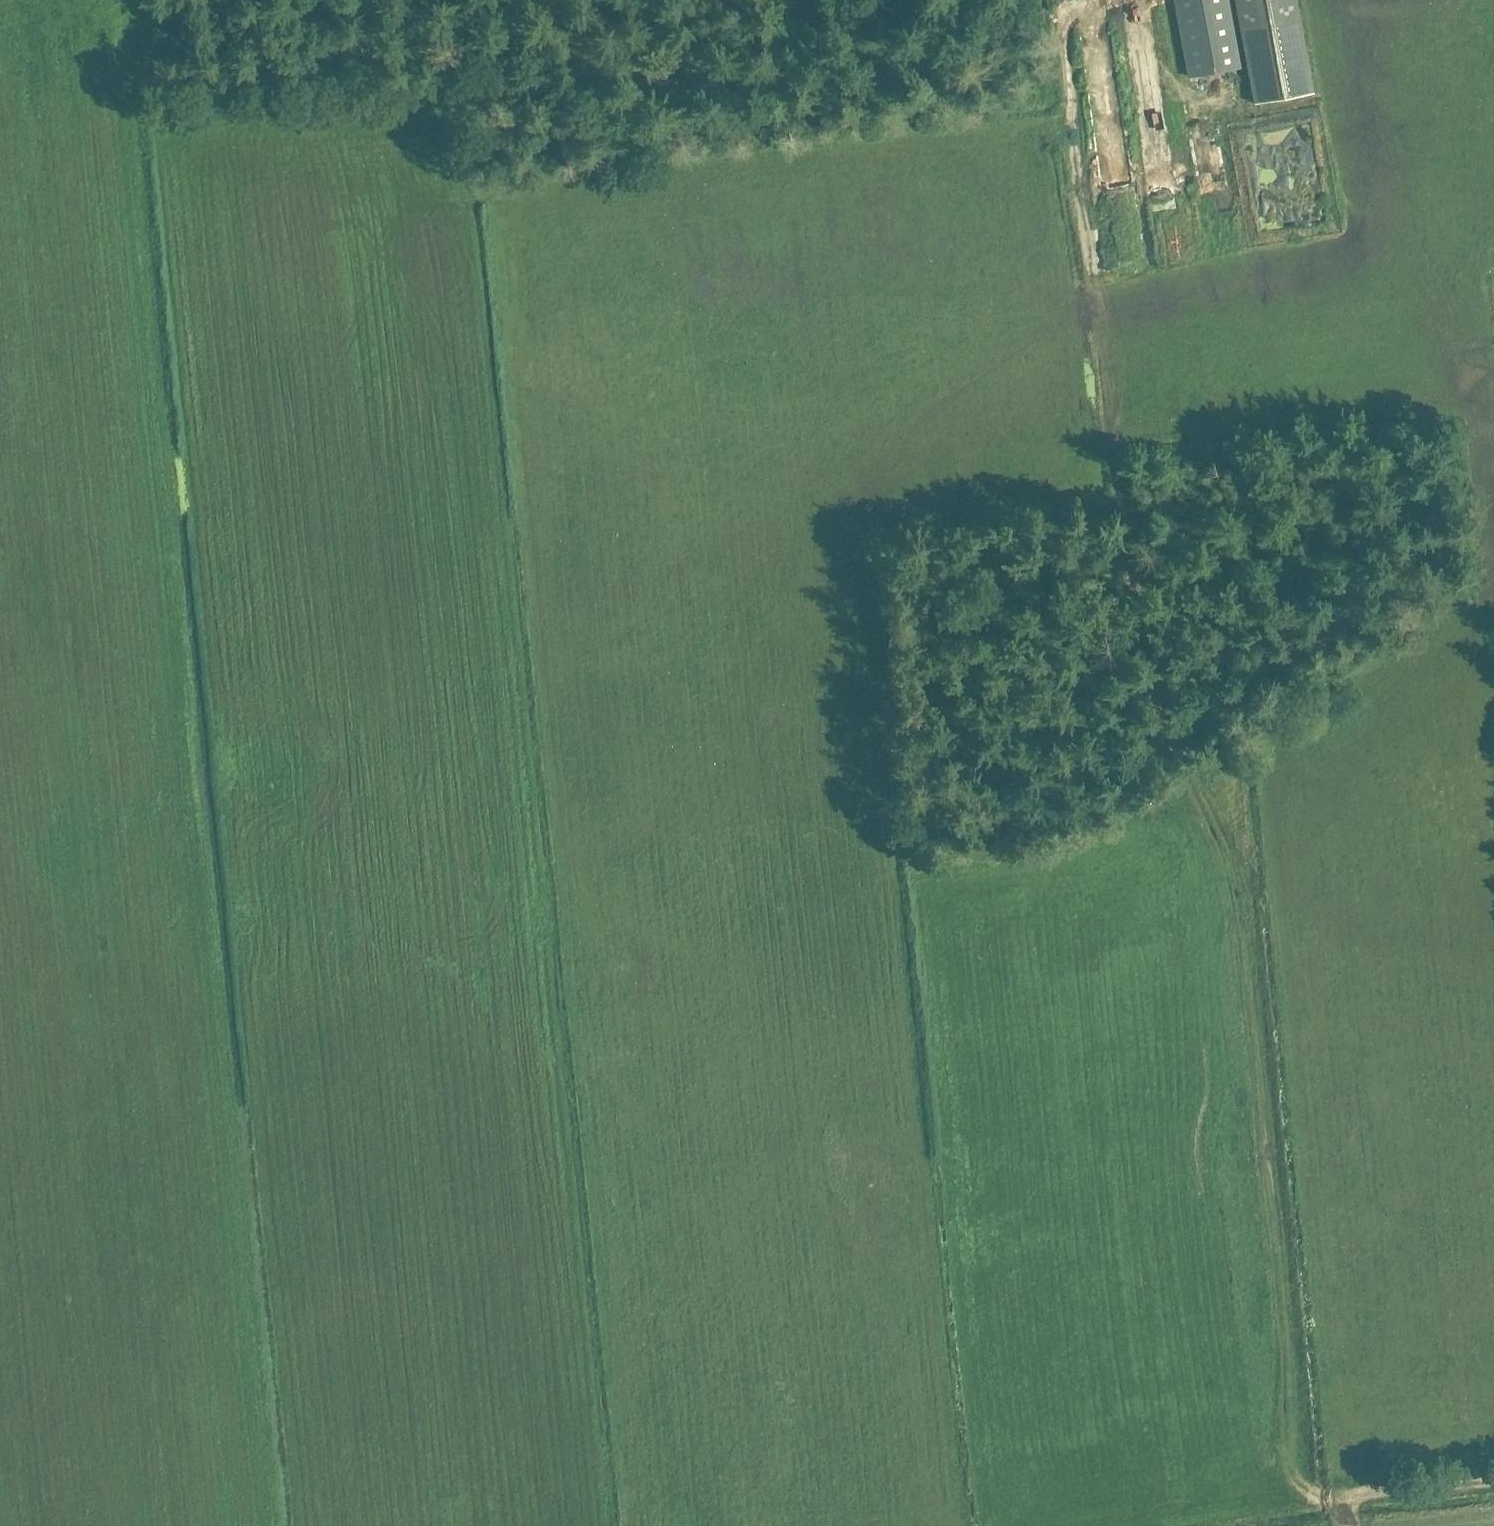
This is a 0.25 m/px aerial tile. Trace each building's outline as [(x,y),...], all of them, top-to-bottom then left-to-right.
[(1190,76),(1241,67),(1229,0),(1176,0),(1190,76)] [(1256,102),(1315,91),(1298,0),(1237,0),(1256,102)]
